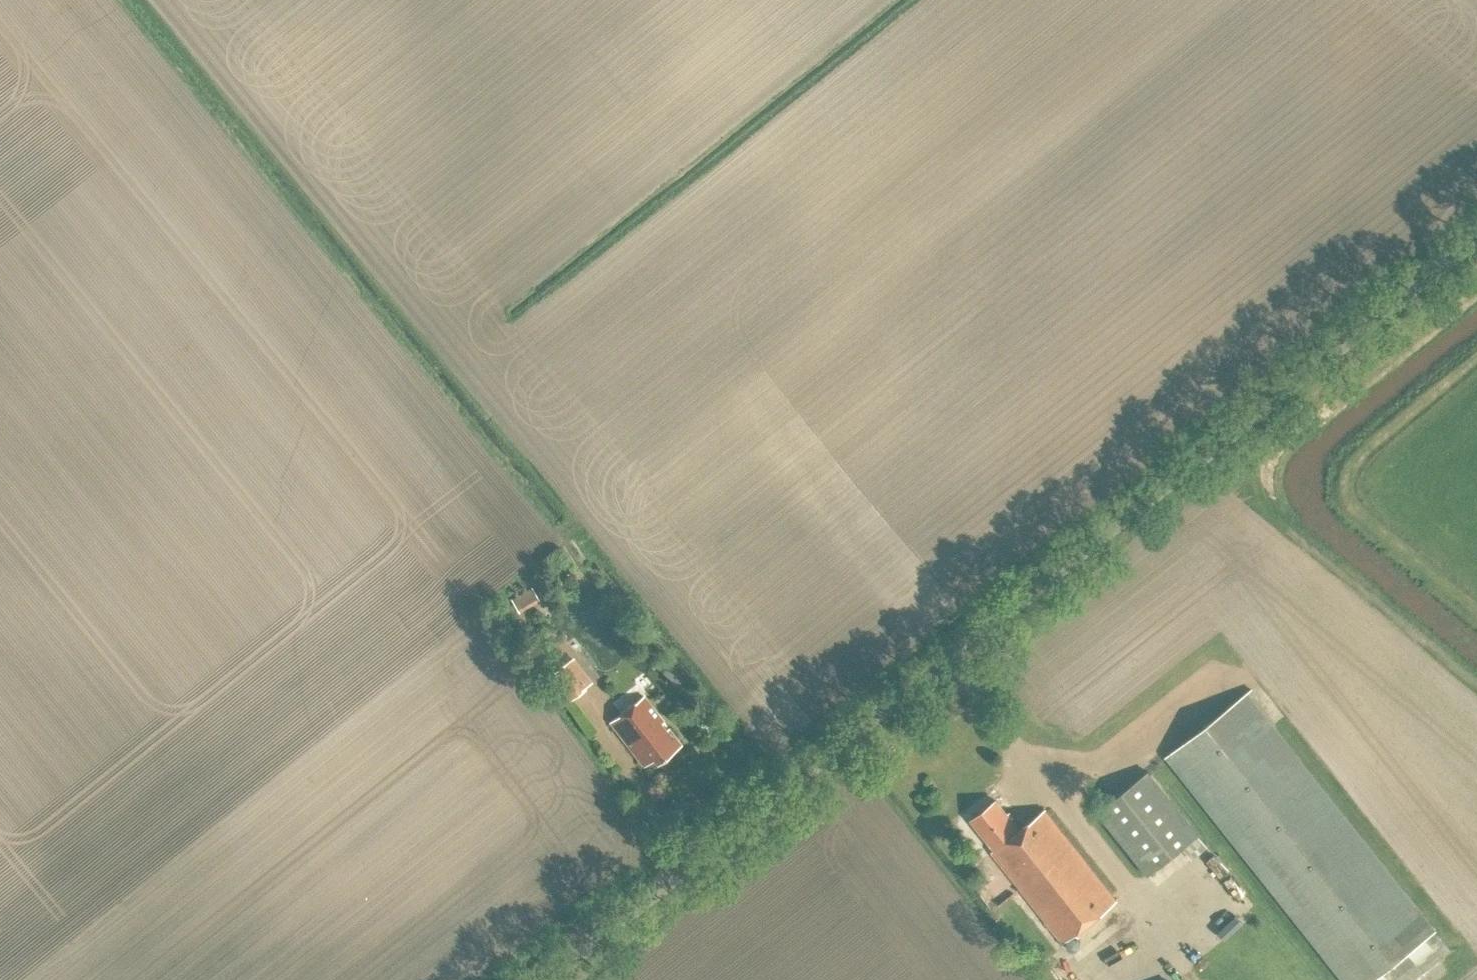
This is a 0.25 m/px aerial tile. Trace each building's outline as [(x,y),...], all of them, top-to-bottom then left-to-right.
[(540,602),(532,589),(512,600),(520,613),(540,602)] [(566,661),(550,673),(570,699),(585,687),(566,661)] [(663,671),(672,682),(679,677),(670,665),(663,671)] [(1168,754),(1347,979),(1370,979),(1436,928),(1248,690),(1168,754)] [(644,693),(610,719),(645,764),(656,755),(660,760),(682,742),(644,693)] [(1150,771),(1098,812),(1148,877),(1200,836),(1150,771)] [(995,846),(991,849),(1063,940),(1117,897),(1046,807),(1020,827),(996,797),(972,816),(995,846)]
